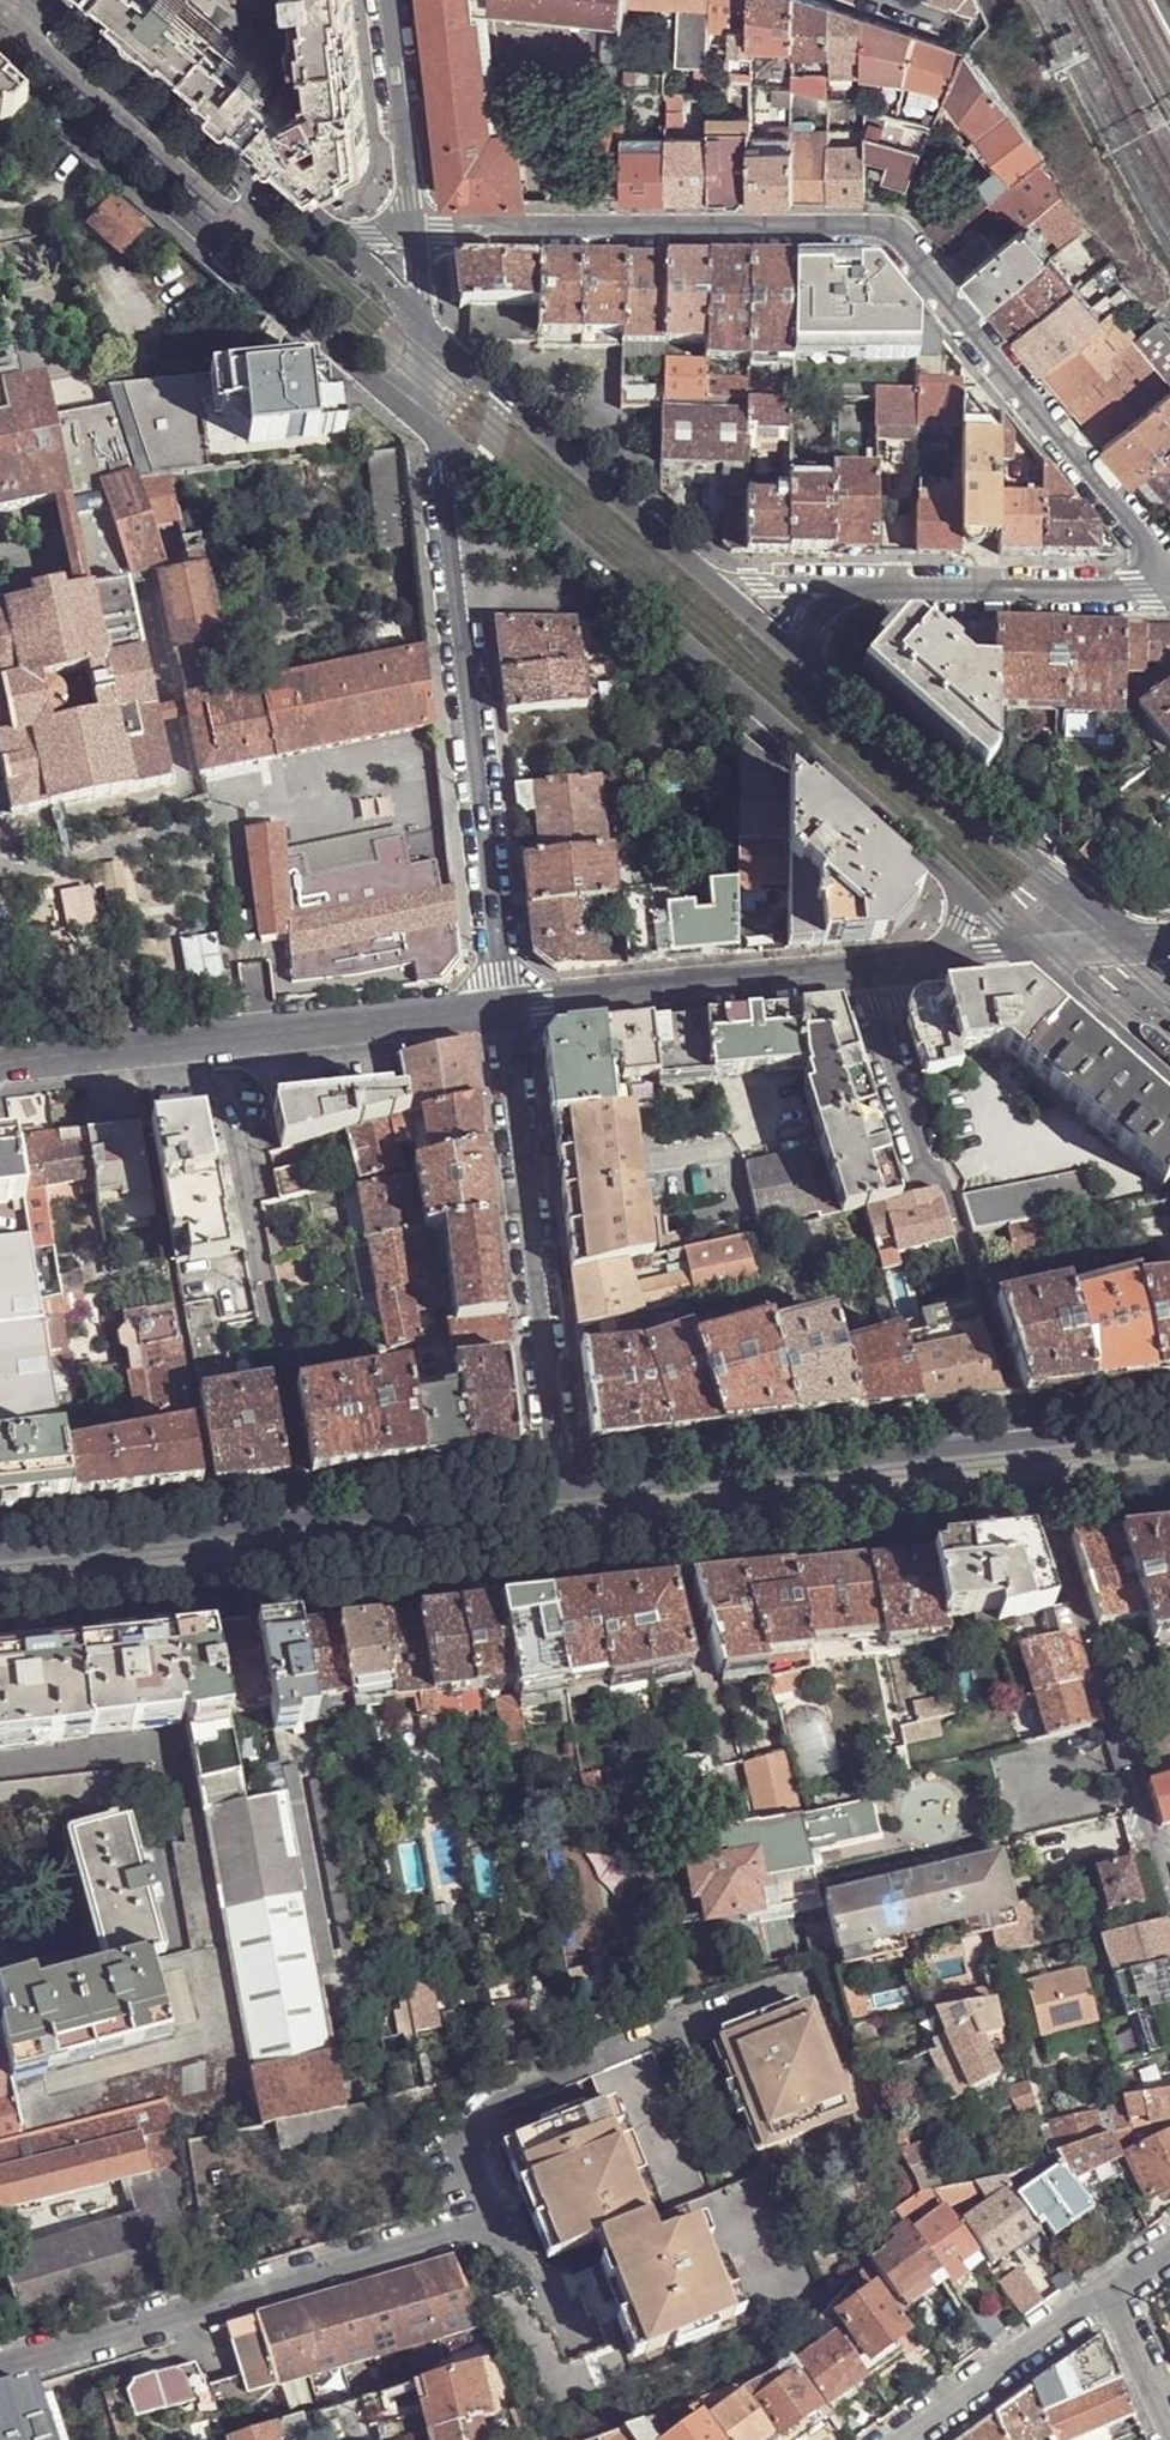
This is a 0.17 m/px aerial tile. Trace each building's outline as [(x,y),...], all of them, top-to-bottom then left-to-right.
[(141,36),(253,134),(316,189),(371,162),(352,0),(289,0),(289,6),(300,4),(303,32),(298,32),(302,60),(310,60),(313,87),(306,87),(307,102),(299,107),(276,87),(278,84),(271,77),(280,66),(273,61),(267,67),(256,57),(255,58),(222,30),(188,1),(188,0),(101,0),(141,36)] [(447,201),(524,201),(519,137),(514,134),(503,135),(492,136),(479,0),(425,0),(447,201)] [(499,0),(491,0),(491,3),(488,3),(487,0),(479,0),(492,136),(503,135),(492,12),(602,24),(631,28),(631,19),(499,3),(499,0)] [(499,3),(631,19),(632,7),(632,0),(499,0),(499,3)] [(672,8),(679,8),(678,66),(698,67),(697,94),(712,94),(713,63),(713,41),(714,24),(714,0),(672,0),(672,8)] [(734,24),(735,0),(714,0),(714,24),(734,24)] [(735,42),(735,49),(753,48),(753,41),(754,0),(735,0),(734,24),(735,42)] [(753,41),(794,48),(795,0),(754,0),(753,41)] [(794,48),(794,56),(830,56),(830,6),(812,0),(795,0),(794,48)] [(935,1),(955,7),(975,14),(981,11),(976,0),(935,0),(935,1)] [(841,10),(830,6),(830,56),(830,80),(865,80),(866,79),(866,22),(867,20),(841,10)] [(881,25),(867,20),(866,22),(866,79),(906,81),(915,37),(881,25)] [(609,170),(608,181),(547,181),(547,201),(624,201),(627,134),(627,120),(631,28),(602,24),(601,82),(609,82),(609,112),(602,113),(601,169),(609,170)] [(931,43),(915,37),(906,81),(951,94),(967,55),(931,43)] [(713,41),(713,63),(721,63),(721,76),(729,77),(734,78),(735,49),(735,42),(713,41)] [(979,138),(1011,112),(969,56),(967,55),(951,94),(949,101),(979,138)] [(753,79),(734,78),(729,77),(728,87),(753,89),(753,79)] [(794,93),(794,84),(777,78),(775,87),(794,93)] [(794,93),(830,100),(830,84),(830,80),(794,79),(794,84),(794,93)] [(10,125),(25,109),(0,86),(0,127),(10,125)] [(794,104),(794,93),(775,87),(773,86),(772,110),(794,112),(794,104)] [(686,94),(670,92),(669,122),(670,125),(685,125),(686,94)] [(830,100),(794,93),(794,104),(830,110),(830,102),(830,100)] [(903,96),(899,116),(937,127),(945,107),(903,96)] [(841,102),(830,102),(830,110),(830,132),(844,131),(841,102)] [(882,112),(866,107),(865,124),(865,147),(865,155),(890,161),(887,177),(894,180),(913,185),(918,173),(923,160),(935,133),(937,127),(899,116),(882,112)] [(993,202),(1047,159),(1011,112),(979,138),(980,139),(1003,167),(993,175),(929,228),(941,243),(993,202)] [(752,118),(712,118),(712,129),(752,131),(752,118)] [(669,122),(627,120),(627,134),(669,136),(670,125),(669,122)] [(752,131),(712,129),(712,137),(710,201),(730,201),(751,201),(753,147),(752,131)] [(830,132),(793,133),(793,147),(830,147),(830,132)] [(669,136),(627,134),(624,201),(645,202),(669,202),(669,136)] [(712,137),(669,136),(669,202),(693,201),(710,201),(712,137)] [(0,139),(0,163),(14,161),(9,137),(0,139)] [(1003,167),(980,139),(974,144),(971,148),(993,175),(1003,167)] [(793,147),(753,147),(751,201),(774,202),(793,202),(793,147)] [(830,147),(793,147),(793,202),(817,202),(829,202),(830,147)] [(865,147),(830,147),(829,202),(849,202),(865,202),(865,155),(865,147)] [(1047,159),(993,202),(1004,215),(1021,201),(1036,220),(1044,215),(1070,193),(1047,159)] [(144,214),(121,193),(90,228),(122,257),(124,254),(138,266),(167,234),(144,214)] [(1081,234),(1092,225),(1070,193),(1044,215),(1069,245),(1081,234)] [(1105,268),(1117,259),(1092,225),(1081,234),(1105,268)] [(1051,259),(1026,229),(1008,243),(968,275),(982,293),(993,306),(1051,259)] [(968,275),(1008,243),(999,232),(988,240),(984,235),(954,259),(957,263),(968,275)] [(1079,289),(1053,257),(1051,259),(993,306),(1008,324),(1018,337),(1079,289)] [(1120,308),(1141,291),(1117,259),(1105,268),(1095,277),(1120,308)] [(470,305),(539,305),(541,261),(454,261),(456,282),(459,305),(470,305)] [(539,335),(581,335),(584,261),(562,261),(541,261),(539,305),(539,335)] [(581,335),(624,336),(625,261),(601,261),(584,261),(581,335)] [(624,345),(665,345),(666,261),(656,261),(631,261),(625,261),(624,336),(624,345)] [(665,345),(706,344),(707,261),(680,261),(666,261),(665,345)] [(706,362),(749,363),(749,261),(727,261),(707,261),(706,344),(706,362)] [(749,363),(791,364),(792,317),(792,261),(763,261),(749,261),(749,363)] [(791,387),(791,403),(835,404),(877,405),(877,393),(877,264),(875,261),(823,261),(792,261),(792,317),(791,364),(791,387)] [(895,286),(877,264),(877,393),(919,394),(920,315),(895,286)] [(1104,319),(1079,289),(1018,337),(1032,353),(1044,368),(1104,319)] [(0,295),(0,341),(10,339),(0,295)] [(470,341),(539,341),(539,335),(539,305),(470,305),(470,327),(470,341)] [(1117,310),(1104,319),(1044,368),(1052,377),(1107,445),(1169,394),(1169,375),(1140,339),(1117,310)] [(920,315),(919,394),(920,428),(962,428),(962,398),(962,386),(943,385),(942,357),(942,342),(920,315)] [(1163,321),(1140,339),(1169,375),(1169,331),(1163,321)] [(286,339),(268,323),(253,341),(270,356),(286,339)] [(664,400),(707,401),(707,382),(706,364),(665,362),(664,395),(664,400)] [(312,366),(228,375),(234,422),(259,446),(344,435),(340,403),(326,404),(324,385),(316,386),(314,366),(312,366)] [(234,422),(228,375),(212,378),(216,417),(223,416),(224,423),(249,447),(259,446),(234,422)] [(117,404),(54,418),(46,381),(0,390),(0,510),(56,498),(64,534),(62,534),(63,537),(64,536),(67,551),(65,551),(66,554),(68,553),(75,587),(74,587),(76,594),(125,584),(123,573),(132,571),(133,575),(167,563),(155,525),(184,519),(181,502),(178,503),(171,472),(139,474),(117,404)] [(707,401),(749,402),(749,387),(749,381),(707,382),(707,401)] [(749,402),(791,403),(791,387),(749,387),(749,402)] [(877,405),(878,429),(919,430),(920,428),(919,394),(877,393),(877,405)] [(664,408),(664,400),(664,395),(624,394),(624,408),(664,408)] [(1107,445),(1122,463),(1136,480),(1154,466),(1169,453),(1169,394),(1107,445)] [(990,541),(1001,541),(1002,499),(1002,476),(1002,444),(962,398),(962,428),(961,441),(960,444),(960,458),(960,484),(960,541),(990,541)] [(749,494),(749,442),(749,428),(749,402),(707,401),(664,400),(664,408),(664,463),(724,464),(725,494),(725,547),(732,553),(749,553),(749,494)] [(791,431),(791,403),(749,402),(749,428),(791,431)] [(1045,477),(1045,465),(1021,436),(1002,413),(1002,444),(1002,476),(1045,477)] [(749,442),(791,444),(791,431),(749,428),(749,442)] [(878,453),(919,453),(919,440),(919,430),(878,429),(878,453)] [(961,441),(945,441),(945,447),(946,447),(946,458),(960,458),(960,444),(961,441)] [(417,546),(406,450),(368,454),(379,551),(417,546)] [(1154,466),(1169,486),(1169,453),(1154,466)] [(1077,502),(1045,465),(1045,477),(1044,500),(1044,556),(1077,556),(1113,556),(1117,550),(1083,510),(1064,510),(1064,503),(1077,502)] [(852,555),(878,555),(877,470),(834,470),(834,490),(834,554),(852,555)] [(960,541),(960,484),(919,484),(919,555),(942,555),(960,555),(960,541)] [(834,554),(834,490),(791,489),(790,494),(791,502),(790,554),(814,554),(834,554)] [(769,554),(790,554),(791,502),(790,494),(749,494),(749,553),(769,554)] [(1021,556),(1044,556),(1044,500),(1002,499),(1001,541),(1002,556),(1021,556)] [(185,688),(188,699),(186,699),(187,707),(189,718),(202,776),(426,730),(427,741),(439,738),(429,652),(220,692),(217,676),(218,676),(215,660),(213,660),(210,644),(225,641),(202,534),(183,538),(187,558),(188,558),(191,569),(160,576),(176,651),(178,651),(180,663),(182,663),(187,687),(185,688)] [(63,597),(61,588),(34,594),(36,603),(8,609),(4,593),(0,594),(0,752),(14,816),(171,782),(159,724),(157,714),(128,583),(125,584),(76,594),(63,597)] [(499,647),(502,673),(582,667),(578,622),(563,622),(496,621),(499,647)] [(934,731),(984,774),(995,762),(995,714),(996,673),(969,673),(917,626),(903,625),(865,670),(934,731)] [(996,648),(997,626),(971,626),(970,649),(996,648)] [(1024,626),(997,626),(996,648),(996,673),(995,714),(999,714),(999,708),(1064,707),(1067,626),(1024,626)] [(1127,720),(1127,718),(1127,627),(1087,626),(1067,626),(1064,707),(1064,716),(1097,717),(1097,739),(1126,738),(1127,720)] [(1169,691),(1169,627),(1144,627),(1127,627),(1127,718),(1127,720),(1141,710),(1169,691)] [(582,667),(502,673),(504,695),(506,711),(580,706),(587,705),(582,667)] [(1141,710),(1169,747),(1169,691),(1141,710)] [(582,723),(580,706),(506,711),(508,729),(582,723)] [(189,718),(187,707),(157,714),(159,724),(189,718)] [(1147,759),(1126,772),(1126,789),(1155,770),(1147,759)] [(609,848),(598,777),(515,788),(517,805),(525,813),(536,811),(540,847),(541,857),(609,848)] [(791,781),(790,805),(790,840),(789,885),(789,946),(838,942),(883,937),(921,893),(852,833),(791,781)] [(294,956),(352,946),(358,975),(408,964),(402,936),(439,928),(442,948),(463,944),(461,925),(457,898),(456,890),(292,923),(287,828),(284,828),(284,829),(252,833),(249,833),(250,835),(251,835),(254,858),(253,858),(253,861),(255,861),(258,883),(257,883),(257,886),(258,886),(261,908),(261,909),(261,911),(262,911),(265,936),(264,936),(264,939),(293,935),(294,956)] [(739,835),(739,831),(720,834),(723,884),(739,882),(739,835)] [(790,840),(739,835),(739,882),(739,884),(789,885),(790,840)] [(617,896),(613,847),(609,848),(541,857),(523,859),(527,895),(528,906),(591,899),(617,896)] [(739,884),(739,882),(723,884),(620,896),(623,925),(624,930),(625,937),(628,964),(684,957),(738,952),(739,884)] [(592,913),(591,899),(528,906),(531,932),(532,941),(594,934),(592,913)] [(596,951),(594,934),(532,941),(533,951),(557,971),(587,968),(616,965),(614,952),(612,950),(596,951)] [(616,965),(628,964),(625,937),(620,938),(613,938),(614,952),(616,965)] [(186,939),(149,944),(155,987),(191,983),(186,939)] [(941,992),(956,1051),(1003,1046),(1022,1063),(1064,1017),(1026,983),(1009,985),(941,992)] [(919,1056),(925,1075),(960,1069),(955,1051),(956,1051),(941,992),(923,993),(907,1018),(919,1056)] [(872,1107),(840,1002),(814,1005),(800,1006),(805,1066),(802,1066),(820,1123),(872,1107)] [(805,1066),(800,1006),(750,1011),(706,1015),(712,1075),(802,1066),(805,1066)] [(694,1083),(713,1081),(712,1075),(706,1015),(677,1018),(653,1020),(658,1076),(659,1080),(694,1076),(694,1083)] [(1064,1017),(1022,1063),(1162,1188),(1169,1179),(1169,1111),(1104,1053),(1064,1017)] [(659,1080),(658,1076),(653,1020),(566,1029),(545,1053),(549,1084),(552,1114),(632,1107),(661,1104),(660,1087),(659,1080)] [(416,1055),(399,1059),(406,1097),(409,1117),(409,1118),(480,1101),(477,1075),(473,1042),(416,1055)] [(694,1076),(659,1080),(660,1087),(694,1083),(694,1076)] [(347,1132),(409,1117),(406,1097),(375,1101),(304,1108),(273,1111),(280,1148),(347,1132)] [(483,1124),(480,1101),(409,1118),(414,1143),(417,1159),(417,1165),(485,1150),(483,1124)] [(569,1251),(571,1273),(617,1262),(650,1255),(644,1197),(641,1198),(638,1149),(632,1107),(552,1114),(555,1137),(561,1187),(569,1251)] [(827,1215),(865,1207),(870,1206),(884,1202),(901,1198),(872,1107),(820,1123),(815,1124),(823,1147),(805,1150),(827,1215)] [(347,1132),(360,1181),(415,1168),(415,1166),(417,1165),(417,1159),(402,1164),(398,1148),(414,1143),(409,1118),(409,1117),(347,1132)] [(225,1173),(214,1175),(211,1158),(203,1119),(152,1125),(177,1265),(230,1255),(220,1204),(218,1196),(229,1193),(225,1173)] [(157,1218),(153,1193),(141,1126),(116,1129),(89,1132),(97,1179),(101,1203),(103,1213),(106,1227),(157,1218)] [(96,1214),(103,1213),(101,1203),(97,1179),(89,1132),(73,1133),(62,1134),(63,1147),(41,1151),(48,1187),(89,1181),(96,1214)] [(27,1191),(48,1187),(41,1151),(63,1147),(62,1134),(48,1135),(31,1138),(18,1141),(27,1191)] [(27,1199),(27,1191),(18,1141),(17,1139),(0,1141),(0,1201),(27,1199)] [(489,1182),(485,1150),(417,1165),(415,1166),(415,1168),(425,1228),(445,1226),(494,1221),(489,1182)] [(759,1231),(805,1220),(820,1217),(827,1215),(805,1150),(747,1163),(759,1231)] [(277,1187),(280,1201),(332,1188),(326,1159),(274,1172),(277,1187)] [(1043,1217),(1047,1215),(1061,1213),(1100,1205),(1093,1171),(1091,1170),(962,1196),(973,1230),(1009,1223),(1025,1220),(1043,1217)] [(358,1186),(367,1241),(420,1229),(411,1179),(358,1186)] [(346,1188),(355,1243),(367,1241),(358,1186),(346,1188)] [(30,1210),(51,1207),(48,1187),(27,1191),(27,1199),(30,1210)] [(938,1190),(901,1198),(884,1202),(897,1251),(952,1238),(938,1190)] [(884,1202),(870,1206),(884,1260),(898,1257),(897,1251),(884,1202)] [(1015,1256),(1056,1248),(1047,1215),(1043,1217),(1025,1220),(1009,1223),(1012,1239),(1015,1254),(1015,1256)] [(805,1220),(818,1270),(834,1267),(820,1217),(805,1220)] [(500,1269),(494,1221),(445,1226),(456,1323),(506,1318),(500,1269)] [(367,1241),(378,1298),(430,1285),(420,1229),(367,1241)] [(58,1501),(73,1499),(66,1452),(64,1437),(65,1437),(58,1391),(56,1372),(48,1319),(45,1300),(42,1280),(33,1233),(0,1236),(0,1507),(58,1501)] [(268,1236),(273,1261),(305,1254),(303,1246),(286,1250),(282,1233),(268,1236)] [(165,1262),(160,1234),(115,1243),(120,1272),(165,1262)] [(683,1299),(759,1283),(742,1234),(685,1247),(693,1281),(629,1297),(617,1262),(571,1273),(576,1308),(578,1323),(634,1310),(683,1299)] [(955,1245),(952,1238),(897,1251),(898,1257),(900,1265),(908,1262),(910,1269),(949,1259),(950,1262),(959,1260),(955,1245)] [(355,1243),(367,1301),(378,1298),(367,1241),(355,1243)] [(976,1314),(973,1307),(925,1318),(910,1269),(908,1262),(900,1265),(881,1269),(884,1282),(894,1314),(899,1334),(902,1344),(980,1327),(976,1314)] [(42,1280),(45,1300),(66,1295),(65,1287),(62,1276),(42,1280)] [(875,1284),(883,1316),(894,1314),(884,1282),(875,1284)] [(1138,1285),(1159,1378),(1169,1377),(1169,1282),(1138,1285)] [(430,1285),(378,1298),(367,1301),(376,1354),(388,1351),(391,1350),(404,1347),(451,1335),(449,1324),(441,1283),(430,1285)] [(1130,1381),(1159,1378),(1138,1285),(1071,1303),(1092,1385),(1130,1381)] [(65,1287),(66,1295),(73,1293),(72,1286),(65,1287)] [(1056,1389),(1092,1385),(1071,1303),(1066,1287),(995,1300),(1024,1392),(1056,1389)] [(45,1300),(48,1319),(79,1312),(75,1293),(73,1293),(66,1295),(45,1300)] [(643,1342),(634,1310),(578,1323),(580,1341),(581,1348),(643,1342)] [(823,1413),(856,1410),(840,1349),(830,1315),(772,1332),(793,1417),(823,1413)] [(129,1350),(134,1374),(145,1371),(183,1362),(177,1327),(176,1318),(125,1327),(120,1334),(122,1344),(129,1350)] [(508,1346),(506,1318),(456,1323),(449,1324),(451,1335),(454,1353),(508,1346)] [(763,1420),(793,1417),(772,1332),(768,1320),(695,1339),(720,1424),(763,1420)] [(700,1427),(720,1424),(695,1339),(691,1325),(643,1342),(671,1430),(700,1427)] [(980,1327),(902,1344),(918,1404),(957,1399),(1001,1395),(980,1327)] [(918,1404),(902,1344),(899,1334),(840,1349),(856,1410),(889,1407),(918,1404)] [(632,1434),(671,1430),(643,1342),(581,1348),(591,1438),(632,1434)] [(392,1358),(405,1355),(404,1347),(391,1350),(392,1358)] [(292,1367),(294,1376),(304,1372),(300,1353),(290,1355),(292,1367)] [(358,1364),(371,1362),(370,1356),(357,1359),(358,1364)] [(514,1386),(510,1358),(456,1365),(457,1372),(473,1456),(502,1453),(521,1451),(514,1386)] [(183,1362),(145,1371),(153,1413),(192,1406),(188,1386),(183,1362)] [(58,1391),(75,1387),(87,1384),(105,1380),(102,1367),(99,1364),(74,1369),(72,1373),(71,1367),(56,1372),(58,1391)] [(451,1458),(473,1456),(457,1372),(410,1379),(425,1461),(451,1458)] [(358,1468),(390,1464),(375,1384),(373,1375),(297,1389),(313,1473),(358,1468)] [(410,1463),(425,1461),(410,1379),(409,1378),(375,1384),(390,1464),(410,1463)] [(105,1380),(87,1384),(90,1395),(108,1392),(105,1380)] [(289,1476),(271,1380),(199,1393),(215,1483),(254,1479),(289,1476)] [(204,1484),(195,1429),(66,1452),(73,1499),(115,1494),(173,1488),(204,1484)] [(1118,1534),(1145,1616),(1151,1632),(1169,1629),(1169,1528),(1140,1532),(1118,1534)] [(1070,1539),(1096,1624),(1112,1621),(1145,1616),(1118,1534),(1090,1537),(1070,1539)] [(1026,1544),(963,1551),(931,1554),(942,1617),(971,1614),(997,1611),(998,1621),(1029,1614),(1024,1598),(1041,1593),(1026,1544)] [(942,1617),(931,1554),(892,1558),(866,1561),(881,1643),(937,1636),(944,1635),(942,1617)] [(881,1643),(866,1561),(819,1566),(790,1569),(804,1654),(881,1643)] [(757,1573),(738,1575),(762,1661),(804,1654),(790,1569),(757,1573)] [(762,1661),(738,1575),(708,1579),(691,1580),(718,1674),(763,1668),(762,1661)] [(689,1666),(670,1583),(625,1588),(589,1592),(606,1677),(607,1683),(689,1666)] [(606,1677),(589,1592),(564,1594),(548,1596),(565,1684),(606,1677)] [(1045,1609),(1041,1593),(1024,1598),(1029,1614),(1031,1613),(1045,1609)] [(565,1684),(548,1596),(512,1600),(499,1602),(514,1685),(516,1696),(565,1687),(565,1684)] [(470,1605),(459,1606),(474,1690),(514,1685),(499,1602),(470,1605)] [(1076,1631),(1067,1603),(1046,1609),(1052,1630),(1054,1636),(1076,1631)] [(474,1690),(459,1606),(433,1609),(419,1611),(434,1694),(474,1690)] [(1045,1609),(1031,1613),(1037,1634),(1052,1630),(1046,1609),(1045,1609)] [(398,1613),(379,1615),(391,1688),(393,1698),(418,1696),(434,1694),(419,1611),(398,1613)] [(971,1614),(972,1628),(998,1621),(997,1611),(971,1614)] [(354,1618),(338,1620),(351,1693),(391,1688),(379,1615),(354,1618)] [(309,1623),(297,1624),(309,1699),(329,1697),(351,1693),(338,1620),(309,1623)] [(1114,1633),(1112,1621),(1096,1624),(1100,1636),(1108,1634),(1114,1633)] [(309,1699),(297,1624),(268,1628),(254,1629),(267,1706),(271,1727),(313,1719),(309,1699)] [(227,1632),(213,1634),(228,1713),(267,1706),(254,1629),(227,1632)] [(1169,1641),(1169,1629),(1151,1632),(1155,1644),(1169,1641)] [(1091,1678),(1076,1631),(1054,1636),(1019,1644),(1020,1649),(1030,1680),(1034,1692),(1076,1682),(1091,1678)] [(228,1713),(213,1634),(183,1637),(171,1638),(186,1716),(203,1807),(253,2073),(262,2124),(273,2121),(342,2108),(343,2108),(318,1978),(279,1770),(279,1765),(266,1768),(239,1771),(228,1713)] [(1104,1649),(1113,1647),(1108,1634),(1100,1636),(1104,1649)] [(947,1644),(944,1635),(937,1636),(939,1645),(947,1644)] [(77,1648),(86,1727),(186,1716),(171,1638),(110,1645),(77,1648)] [(50,1733),(51,1738),(58,1737),(58,1732),(86,1728),(86,1727),(77,1648),(3,1657),(0,1657),(0,1738),(50,1733)] [(1030,1680),(1020,1649),(1004,1653),(1014,1684),(1030,1680)] [(767,1681),(763,1668),(718,1674),(722,1687),(767,1681)] [(1082,1702),(1076,1682),(1034,1692),(1046,1734),(1089,1723),(1082,1702)] [(393,1698),(391,1688),(351,1693),(355,1717),(396,1711),(393,1698)] [(438,1716),(434,1694),(418,1696),(422,1718),(438,1716)] [(309,1699),(313,1719),(333,1717),(329,1697),(309,1699)] [(1104,1719),(1098,1698),(1082,1702),(1089,1723),(1104,1719)] [(536,1724),(533,1708),(519,1710),(519,1712),(522,1727),(536,1724)] [(519,1712),(498,1716),(504,1747),(525,1743),(522,1727),(519,1712)] [(422,1718),(421,1718),(426,1750),(444,1746),(442,1738),(438,1719),(438,1716),(422,1718)] [(788,1727),(810,1786),(841,1775),(820,1716),(788,1727)] [(450,1736),(447,1717),(438,1719),(442,1738),(450,1736)] [(787,1749),(782,1732),(748,1741),(754,1759),(787,1749)] [(273,1735),(260,1738),(266,1768),(279,1765),(273,1735)] [(744,1763),(756,1822),(743,1824),(693,1834),(697,1855),(721,1850),(723,1860),(665,1872),(676,1925),(826,1895),(823,1887),(809,1832),(807,1822),(800,1796),(787,1749),(754,1759),(744,1762),(744,1763)] [(279,1770),(318,1978),(333,1976),(295,1766),(279,1770)] [(157,1803),(153,1767),(134,1767),(134,1769),(116,1768),(116,1771),(98,1770),(98,1773),(80,1773),(80,1775),(62,1775),(62,1777),(44,1777),(44,1779),(26,1778),(26,1781),(9,1781),(10,1783),(0,1783),(0,1821),(157,1803)] [(624,1770),(607,1773),(609,1787),(626,1784),(624,1770)] [(600,1775),(582,1778),(585,1792),(603,1789),(600,1775)] [(1169,1824),(1169,1777),(1147,1783),(1161,1826),(1169,1824)] [(338,1956),(354,1953),(321,1779),(305,1782),(338,1956)] [(880,1797),(809,1815),(811,1821),(813,1831),(818,1851),(889,1833),(880,1797)] [(253,2073),(203,1807),(180,1811),(186,1844),(172,1843),(192,1951),(217,2080),(215,2094),(194,2092),(178,2096),(184,2129),(213,2119),(250,2112),(243,2074),(253,2073)] [(131,1821),(80,1834),(88,1861),(137,1848),(131,1821)] [(88,1861),(80,1834),(72,1836),(83,1879),(142,1864),(137,1848),(88,1861)] [(1105,1867),(1147,1856),(1132,1848),(1102,1855),(1105,1867)] [(841,1895),(827,1899),(832,1920),(839,1949),(840,1952),(887,1939),(938,1925),(986,1913),(1010,1906),(998,1856),(841,1895)] [(1147,1856),(1105,1867),(1091,1871),(1105,1913),(1140,1904),(1140,1903),(1160,1898),(1147,1856)] [(142,1864),(83,1879),(95,1924),(98,1924),(123,1917),(119,1903),(114,1904),(110,1887),(146,1878),(142,1864)] [(1105,1913),(1091,1871),(1091,1869),(1074,1874),(1087,1918),(1105,1913)] [(153,1876),(146,1878),(110,1887),(114,1904),(119,1903),(123,1917),(154,1909),(150,1895),(158,1893),(153,1876)] [(1010,1906),(986,1913),(990,1930),(997,1955),(1037,1944),(1026,1901),(1010,1906)] [(108,1966),(115,1965),(109,1938),(158,1926),(154,1909),(123,1917),(98,1924),(108,1966)] [(943,1942),(990,1930),(986,1913),(938,1925),(943,1942)] [(824,1938),(828,1952),(839,1949),(832,1920),(808,1926),(812,1941),(824,1938)] [(1100,1937),(1137,2062),(1169,2052),(1169,1926),(1168,1920),(1100,1937)] [(164,1952),(158,1926),(109,1938),(115,1965),(149,1956),(156,1955),(164,1952)] [(824,1938),(812,1941),(816,1956),(828,1952),(824,1938)] [(890,1954),(887,1939),(840,1952),(843,1966),(890,1954)] [(17,2101),(173,2061),(174,2097),(178,2096),(194,2092),(215,2094),(217,2080),(192,1951),(157,1961),(174,2028),(168,2029),(90,2049),(45,2061),(9,2070),(14,2092),(17,2101)] [(149,1956),(168,2029),(174,2028),(157,1961),(156,1955),(149,1956)] [(168,2029),(149,1956),(115,1965),(108,1966),(72,1977),(90,2049),(168,2029)] [(1100,2020),(1085,1968),(1028,1985),(1042,2037),(1100,2020)] [(587,1969),(567,1972),(569,1983),(588,1980),(587,1969)] [(90,2049),(72,1977),(36,1985),(35,1979),(24,1982),(45,2061),(90,2049)] [(437,1980),(408,1986),(410,1996),(412,2008),(417,2031),(446,2025),(437,1980)] [(24,1982),(0,1989),(0,2000),(7,2020),(0,2022),(0,2029),(9,2070),(45,2061),(24,1982)] [(990,1986),(933,1997),(936,2011),(993,2000),(990,1986)] [(852,2026),(864,2024),(866,2023),(856,1988),(843,1991),(852,2026)] [(412,2008),(410,1996),(402,1998),(404,2010),(412,2008)] [(531,2000),(493,2008),(498,2030),(536,2023),(535,2020),(531,2000)] [(730,2039),(803,2011),(798,2000),(725,2027),(730,2039)] [(993,2000),(936,2011),(943,2034),(970,2021),(979,2038),(981,2038),(1001,2032),(993,2000)] [(593,2023),(588,2005),(574,2010),(574,2012),(574,2028),(593,2023)] [(730,2039),(716,2044),(731,2081),(745,2115),(760,2152),(856,2114),(814,2007),(803,2011),(730,2039)] [(404,2010),(397,2011),(401,2034),(417,2031),(412,2008),(404,2010)] [(979,2038),(970,2021),(943,2034),(970,2090),(1000,2075),(981,2038),(979,2038)] [(875,2029),(873,2022),(866,2023),(864,2024),(866,2031),(875,2029)] [(864,2024),(852,2026),(856,2041),(868,2039),(866,2031),(864,2024)] [(14,2092),(9,2070),(0,2029),(0,2096),(14,2092)] [(653,2050),(592,2074),(603,2102),(659,2238),(697,2222),(735,2315),(645,2350),(608,2258),(573,2271),(579,2285),(584,2282),(586,2286),(580,2288),(589,2312),(597,2308),(609,2340),(568,2357),(556,2324),(551,2328),(543,2311),(537,2313),(532,2297),(526,2299),(520,2284),(491,2295),(497,2314),(503,2312),(509,2327),(515,2324),(521,2340),(527,2337),(553,2403),(825,2293),(774,2165),(712,2193),(653,2050)] [(923,2054),(891,2070),(898,2085),(931,2070),(923,2054)] [(173,2061),(17,2101),(25,2135),(165,2099),(174,2097),(173,2061)] [(877,2066),(869,2070),(877,2077),(881,2074),(877,2066)] [(892,2081),(887,2071),(881,2074),(877,2077),(885,2085),(890,2082),(892,2081)] [(745,2115),(731,2081),(726,2083),(740,2117),(745,2115)] [(894,2085),(890,2082),(885,2085),(887,2098),(886,2098),(896,2143),(905,2140),(894,2085)] [(1013,2087),(1007,2089),(1017,2113),(1032,2107),(1026,2083),(1024,2084),(1013,2087)] [(1032,2152),(1002,2088),(969,2104),(999,2166),(1032,2152)] [(1139,2094),(1138,2088),(1120,2091),(1122,2097),(1139,2094)] [(1139,2094),(1122,2097),(1128,2120),(1146,2116),(1149,2128),(1156,2127),(1169,2124),(1169,2088),(1139,2094)] [(14,2092),(0,2096),(0,2141),(25,2135),(17,2101),(14,2092)] [(0,2141),(0,2210),(121,2175),(174,2160),(177,2159),(175,2145),(174,2145),(165,2099),(25,2135),(0,2141)] [(542,2119),(545,2126),(589,2108),(586,2101),(542,2119)] [(342,2108),(347,2131),(375,2125),(371,2102),(343,2108),(342,2108)] [(659,2238),(603,2102),(589,2108),(545,2126),(515,2138),(560,2251),(599,2235),(608,2258),(645,2350),(735,2315),(697,2222),(659,2238)] [(342,2108),(273,2121),(276,2137),(288,2134),(291,2146),(347,2134),(347,2131),(342,2108)] [(1110,2126),(1106,2113),(1037,2128),(1045,2157),(1053,2154),(1111,2136),(1112,2135),(1110,2126)] [(1156,2127),(1160,2135),(1169,2130),(1169,2124),(1156,2127)] [(1160,2135),(1123,2153),(1145,2199),(1169,2187),(1169,2130),(1160,2135)] [(1134,2142),(1130,2132),(1117,2134),(1112,2135),(1111,2136),(1118,2150),(1134,2142)] [(288,2134),(276,2137),(279,2148),(291,2146),(288,2134)] [(1111,2136),(1053,2154),(1060,2164),(1071,2179),(1077,2176),(1113,2159),(1120,2155),(1118,2150),(1111,2136)] [(560,2251),(515,2138),(504,2142),(551,2256),(560,2251)] [(927,2162),(917,2144),(897,2149),(910,2173),(927,2162)] [(941,2189),(935,2158),(927,2162),(910,2173),(919,2191),(920,2193),(932,2191),(941,2189)] [(1084,2186),(1118,2169),(1113,2159),(1077,2176),(1084,2186)] [(132,2214),(138,2213),(159,2275),(195,2264),(174,2202),(174,2160),(121,2175),(132,2214)] [(1021,2192),(1013,2196),(1036,2228),(1046,2222),(1055,2236),(1092,2209),(1071,2179),(1060,2164),(1021,2192)] [(1007,2188),(1001,2178),(986,2181),(996,2198),(1007,2188)] [(941,2189),(932,2191),(937,2198),(942,2205),(958,2198),(953,2187),(941,2189)] [(1013,2196),(1007,2188),(996,2198),(963,2221),(993,2262),(1038,2230),(1036,2228),(1013,2196)] [(919,2191),(894,2210),(902,2221),(937,2198),(932,2191),(920,2193),(919,2191)] [(984,2263),(944,2208),(910,2232),(938,2270),(942,2276),(944,2279),(949,2286),(950,2288),(984,2263)] [(0,2255),(0,2256),(22,2324),(160,2281),(159,2275),(138,2213),(132,2214),(0,2255)] [(910,2232),(904,2223),(887,2235),(891,2242),(869,2258),(879,2272),(898,2298),(938,2270),(910,2232)] [(279,2246),(270,2249),(269,2258),(278,2255),(279,2246)] [(209,2384),(214,2400),(481,2320),(453,2255),(452,2255),(227,2324),(242,2375),(209,2384)] [(879,2272),(869,2258),(852,2277),(862,2288),(879,2272)] [(942,2276),(938,2270),(898,2298),(905,2308),(936,2285),(944,2279),(942,2276)] [(922,2336),(881,2279),(834,2313),(848,2331),(840,2337),(867,2375),(922,2336)] [(1003,2332),(985,2307),(972,2317),(989,2341),(1003,2332)] [(830,2329),(820,2315),(814,2322),(823,2334),(830,2329)] [(481,2320),(214,2400),(226,2439),(227,2439),(273,2425),(287,2421),(301,2417),(312,2413),(413,2382),(447,2373),(476,2365),(483,2363),(495,2359),(480,2322),(482,2322),(481,2320)] [(865,2376),(834,2333),(794,2360),(799,2368),(826,2404),(865,2376)] [(1119,2379),(1100,2336),(1028,2388),(1039,2413),(1119,2379)] [(740,2392),(748,2404),(755,2399),(792,2373),(799,2368),(794,2360),(789,2352),(770,2373),(736,2386),(740,2392)] [(476,2365),(490,2417),(498,2415),(483,2363),(476,2365)] [(195,2364),(132,2381),(125,2394),(135,2419),(208,2399),(195,2364)] [(490,2417),(476,2365),(447,2373),(413,2382),(421,2412),(427,2433),(433,2432),(478,2421),(490,2417)] [(817,2408),(792,2373),(755,2399),(780,2434),(813,2410),(817,2408)] [(1119,2379),(1039,2413),(1049,2435),(1051,2439),(1107,2439),(1102,2429),(1134,2415),(1119,2379)] [(32,2386),(0,2395),(0,2439),(50,2439),(32,2386)] [(1028,2388),(990,2415),(1003,2439),(1038,2439),(1049,2435),(1039,2413),(1028,2388)] [(724,2390),(710,2396),(718,2408),(730,2400),(724,2390)] [(740,2392),(730,2400),(718,2408),(712,2412),(707,2415),(707,2417),(724,2439),(760,2439),(763,2438),(770,2433),(748,2404),(740,2392)] [(704,2398),(696,2401),(707,2415),(712,2412),(704,2398)] [(519,2410),(517,2410),(509,2413),(520,2439),(532,2439),(519,2410)] [(813,2410),(780,2434),(784,2439),(793,2439),(820,2420),(813,2410)] [(421,2412),(373,2424),(378,2439),(403,2439),(427,2433),(421,2412)] [(654,2439),(664,2439),(692,2420),(689,2415),(654,2439)] [(990,2415),(955,2439),(1003,2439),(990,2415)] [(664,2439),(715,2439),(714,2439),(698,2416),(692,2420),(664,2439)] [(301,2417),(287,2421),(273,2425),(278,2439),(308,2439),(301,2417)] [(654,2427),(649,2418),(640,2421),(648,2432),(654,2427)] [(433,2432),(436,2439),(483,2439),(478,2421),(433,2432)] [(640,2421),(622,2428),(630,2439),(653,2439),(648,2432),(640,2421)] [(227,2439),(278,2439),(273,2425),(227,2439)] [(622,2428),(595,2438),(596,2439),(630,2439),(622,2428)] [(429,2439),(436,2439),(433,2432),(427,2433),(429,2439)]
